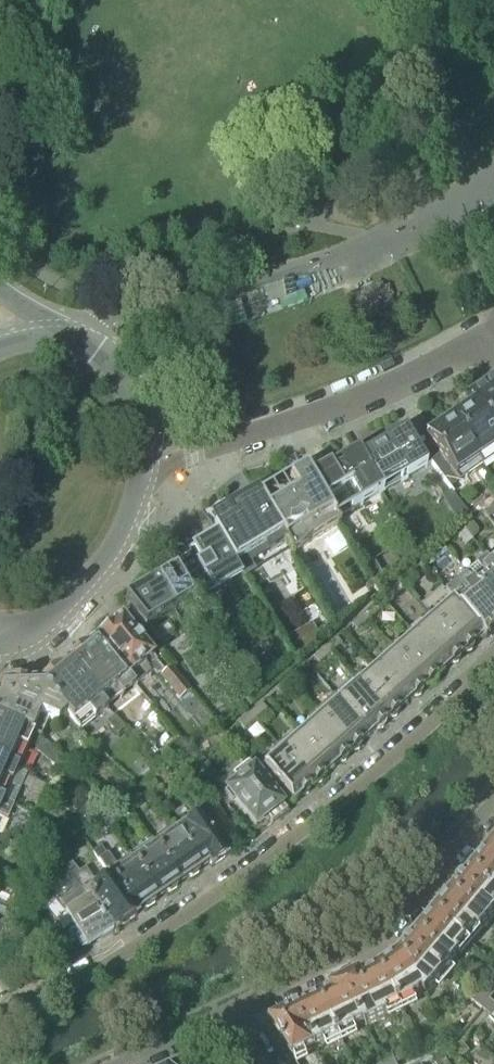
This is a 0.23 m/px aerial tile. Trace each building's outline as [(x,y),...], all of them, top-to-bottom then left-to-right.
[(493,437),(493,386),(470,402),(473,407),(493,437)] [(448,419),(481,467),(493,458),(493,437),(473,407),(466,412),(461,410),(448,419)] [(481,467),(448,419),(437,426),(437,432),(425,440),(440,458),(431,465),(454,494),(464,487),(463,487),(471,482),(467,477),(481,467)] [(406,432),(362,458),(382,494),(427,467),(406,432)] [(358,452),(311,480),(335,522),(382,494),(362,458),(361,459),(358,452)] [(261,498),(260,500),(293,558),(297,555),(302,552),(306,549),(310,545),(313,541),(317,537),(320,533),(322,530),(335,522),(311,480),(309,481),(310,483),(291,494),(289,492),(287,491),(285,490),(282,490),(280,489),(277,490),(275,490),(272,491),(271,492),(269,494),(267,496),(265,499),(261,498)] [(484,513),(493,504),(493,503),(493,497),(492,494),(479,506),(484,513)] [(214,532),(217,537),(239,574),(243,580),(290,552),(293,558),(260,500),(259,501),(258,498),(227,516),(231,523),(221,528),(214,532)] [(484,513),(488,519),(493,515),(493,504),(484,513)] [(456,536),(465,547),(472,541),(463,530),(456,536)] [(170,565),(176,575),(183,586),(194,580),(206,601),(231,586),(228,580),(239,574),(217,537),(190,553),(189,553),(170,565)] [(472,581),(493,609),(493,566),(489,560),(486,556),(466,573),(472,581)] [(363,566),(373,583),(385,576),(375,559),(363,566)] [(412,573),(401,583),(406,589),(417,579),(412,573)] [(176,575),(155,587),(172,616),(193,604),(183,586),(176,575)] [(454,601),(482,637),(485,640),(493,631),(493,609),(472,581),(451,597),(454,601)] [(406,589),(401,583),(389,593),(394,599),(406,589)] [(172,616),(155,587),(125,605),(146,631),(172,616)] [(356,601),(361,608),(372,598),(369,593),(356,601)] [(435,607),(428,614),(464,654),(465,652),(469,653),(472,651),(474,648),(474,644),(482,637),(454,601),(440,613),(435,607)] [(375,606),(363,616),(368,622),(380,612),(375,606)] [(425,627),(414,636),(445,670),(451,664),(455,665),(459,663),(461,660),(461,656),(464,654),(428,614),(419,621),(425,627)] [(368,622),(363,616),(352,626),(357,632),(368,622)] [(100,639),(97,641),(135,688),(147,679),(152,675),(148,670),(157,663),(122,621),(114,628),(113,628),(111,630),(106,628),(100,633),(100,639)] [(285,639),(297,657),(321,637),(312,622),(285,639)] [(398,640),(390,647),(426,687),(427,686),(431,686),(435,684),(437,681),(437,677),(445,670),(414,636),(403,646),(398,640)] [(337,639),(325,649),(331,655),(342,645),(337,639)] [(68,663),(69,664),(107,711),(135,688),(97,641),(85,650),(84,650),(82,652),(80,650),(80,651),(78,651),(76,651),(75,652),(73,653),(72,654),(71,656),(71,657),(70,658),(70,659),(71,661),(68,663)] [(388,660),(376,670),(407,704),(414,697),(418,698),(421,696),(423,693),(423,689),(426,687),(390,647),(382,654),(388,660)] [(331,655),(325,649),(314,659),(319,665),(331,655)] [(57,672),(41,685),(67,718),(80,733),(107,711),(69,664),(57,673),(57,672)] [(159,677),(177,703),(190,692),(171,668),(159,677)] [(360,674),(353,680),(389,720),(390,719),(394,719),(397,717),(399,714),(399,710),(407,704),(376,670),(365,679),(360,674)] [(299,672),(288,682),(293,688),(305,678),(299,672)] [(353,680),(334,697),(370,736),(376,730),(380,731),(384,729),(386,726),(386,722),(389,720),(353,680)] [(293,688),(288,682),(276,692),(282,698),(293,688)] [(34,738),(42,741),(49,723),(58,727),(67,718),(41,685),(25,686),(25,685),(23,685),(14,685),(12,686),(2,686),(0,690),(0,721),(34,738)] [(334,697),(315,713),(351,753),(352,752),(356,752),(360,750),(362,747),(362,743),(370,736),(334,697)] [(262,705),(250,715),(255,721),(267,711),(262,705)] [(313,726),(302,735),(332,769),(339,763),(343,764),(346,762),(348,759),(348,755),(351,753),(315,713),(308,720),(313,726)] [(255,721),(250,715),(239,725),(244,731),(255,721)] [(105,723),(120,738),(127,731),(113,716),(105,723)] [(18,769),(34,738),(0,721),(0,761),(18,769)] [(285,740),(278,746),(314,786),(315,784),(319,785),(322,783),(324,780),(324,776),(332,769),(302,735),(290,745),(285,740)] [(159,754),(167,765),(187,749),(179,739),(159,754)] [(36,753),(54,767),(62,758),(44,743),(36,753)] [(314,786),(278,746),(270,753),(275,759),(263,769),(293,803),(301,796),(305,797),(309,795),(311,792),(311,788),(314,786)] [(4,801),(18,769),(0,761),(0,799),(4,801)] [(200,769),(209,782),(216,776),(207,764),(200,769)] [(236,801),(248,817),(256,827),(267,818),(272,825),(287,813),(248,764),(233,776),(238,782),(224,794),(232,804),(236,801)] [(195,812),(173,828),(201,868),(209,862),(213,868),(227,858),(204,825),(195,812)] [(236,841),(222,820),(211,827),(225,849),(227,847),(234,842),(236,841)] [(173,828),(152,842),(180,882),(187,878),(192,878),(199,874),(200,868),(201,868),(173,828)] [(10,853),(14,844),(0,837),(0,848),(10,853)] [(152,842),(130,857),(158,898),(165,893),(170,894),(177,889),(178,884),(180,882),(152,842)] [(100,864),(106,873),(135,913),(143,908),(149,909),(155,904),(156,899),(158,898),(130,857),(115,868),(101,847),(92,853),(100,864)] [(461,882),(493,908),(493,852),(492,850),(465,881),(464,881),(462,881),(461,882)] [(24,857),(32,873),(40,869),(33,853),(24,857)] [(75,882),(65,870),(59,863),(41,874),(38,881),(63,913),(79,938),(75,940),(82,951),(86,949),(86,950),(114,933),(112,930),(113,929),(75,882)] [(72,865),(65,870),(75,882),(113,929),(116,932),(137,917),(135,913),(106,873),(93,882),(85,870),(79,874),(72,865)] [(436,915),(468,943),(478,931),(481,933),(493,918),(493,908),(461,882),(460,883),(459,884),(458,885),(458,887),(458,888),(458,889),(436,915)] [(406,946),(405,947),(442,979),(461,956),(458,954),(468,943),(436,915),(412,943),(410,943),(409,944),(407,945),(406,946)] [(400,957),(380,970),(399,1008),(421,998),(423,994),(426,997),(442,979),(405,947),(405,948),(405,949),(405,950),(405,951),(400,957)] [(350,984),(349,984),(371,1026),(390,1017),(388,1013),(399,1008),(380,970),(378,972),(352,985),(350,984)] [(488,987),(484,983),(471,1000),(491,1017),(493,1013),(493,1004),(490,1001),(493,996),(493,979),(488,987)] [(342,989),(322,999),(341,1038),(365,1027),(366,1029),(371,1026),(349,984),(347,984),(346,984),(344,985),(343,986),(342,988),(342,989)] [(297,1008),(295,1009),(316,1050),(341,1038),(322,999),(302,1009),(301,1007),(300,1007),(298,1007),(297,1008)] [(316,1050),(295,1009),(294,1010),(293,1012),(292,1013),(271,1024),(294,1061),(316,1050)] [(471,1036),(480,1045),(493,1032),(493,1022),(490,1018),(471,1036)] [(459,1044),(452,1048),(459,1056),(466,1052),(459,1044)] [(432,1059),(435,1063),(450,1063),(443,1053),(432,1059)]
